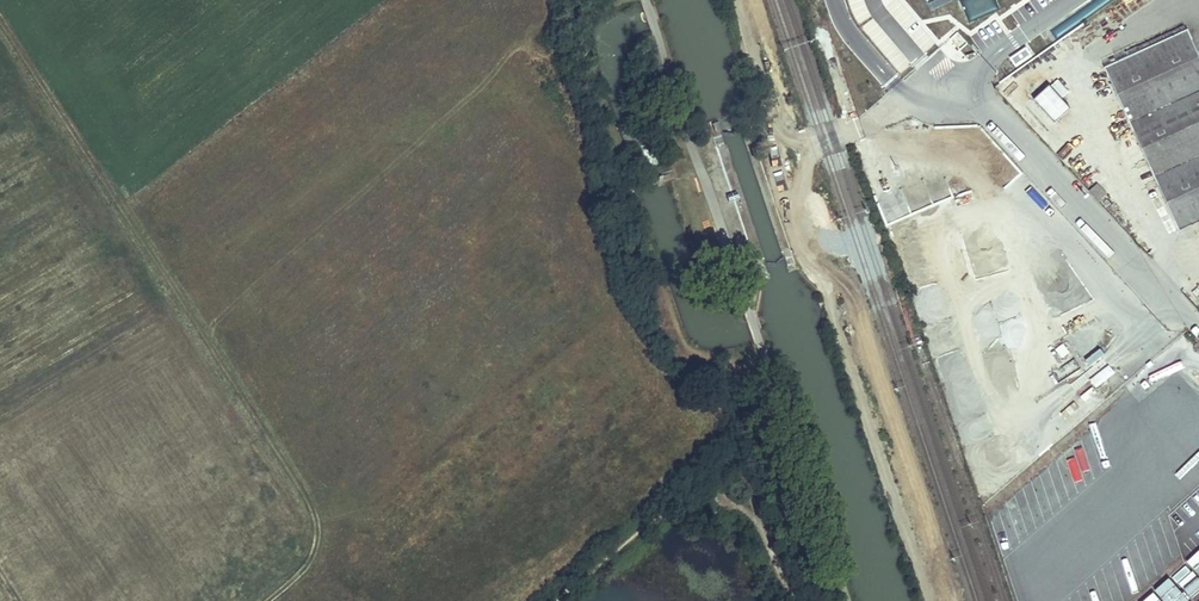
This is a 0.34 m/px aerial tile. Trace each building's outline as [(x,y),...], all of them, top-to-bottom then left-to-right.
[(932,10),(954,0),(928,0),(932,10)] [(932,35),(909,15),(897,29),(920,49),(932,35)] [(914,55),(871,17),(859,30),(903,68),(914,55)] [(1189,31),(1105,69),(1180,233),(1198,224),(1198,53),(1189,31)] [(1028,46),(1011,57),(1016,66),(1033,55),(1028,46)] [(1058,81),(1051,87),(1062,99),(1069,93),(1058,81)] [(1072,110),(1062,99),(1051,87),(1035,102),(1056,125),(1072,110)] [(1099,202),(1106,195),(1098,186),(1090,192),(1099,202)] [(1069,292),(1066,264),(1037,267),(1039,295),(1069,292)] [(1187,565),(1198,578),(1198,554),(1187,565)]
